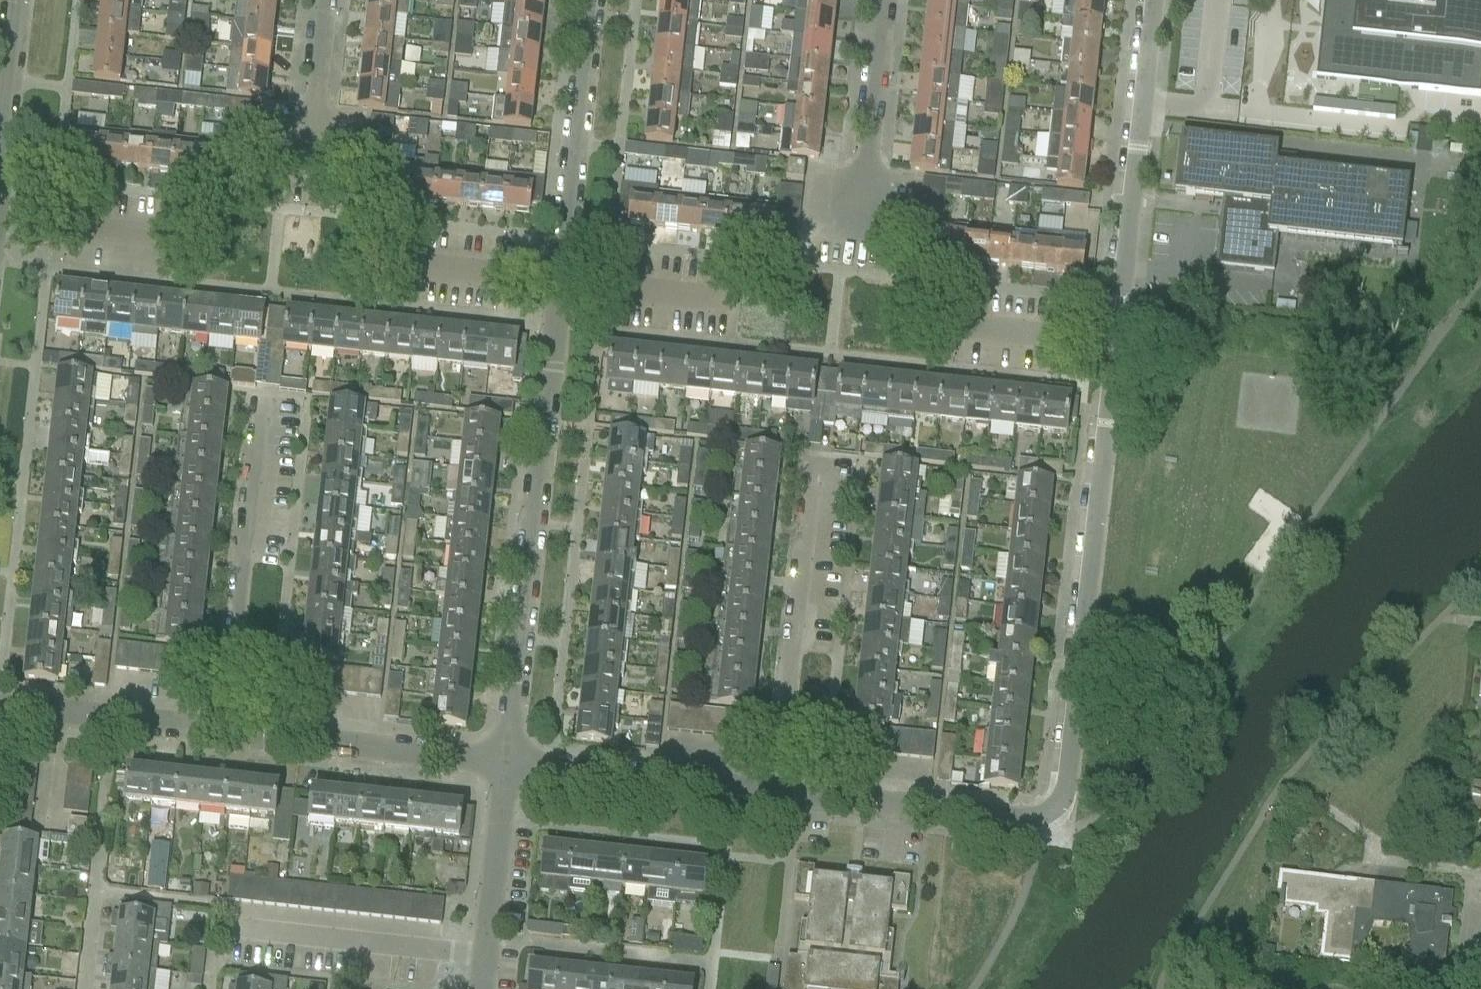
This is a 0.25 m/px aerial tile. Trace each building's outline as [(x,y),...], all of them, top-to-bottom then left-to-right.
[(101,8),(140,13),(142,0),(102,0),(101,8)] [(236,24),(275,28),(278,4),(251,1),(238,0),(236,24)] [(368,14),(407,18),(409,0),(370,0),(368,14)] [(436,7),(453,9),(454,0),(437,0),(436,7)] [(460,0),(459,10),(476,12),(477,2),(460,0)] [(508,5),(544,9),(545,0),(508,0),(508,5)] [(659,21),(698,26),(701,2),(688,1),(681,0),(661,0),(659,21)] [(795,13),(834,17),(836,0),(797,0),(795,13)] [(928,4),(968,9),(969,0),(928,0),(928,4)] [(1063,19),(1101,23),(1104,0),(1065,0),(1063,19)] [(1316,80),(1480,97),(1480,92),(1480,0),(1333,0),(1329,35),(1321,35),(1316,80)] [(996,2),(995,12),(1012,14),(1013,4),(996,2)] [(928,4),(925,28),(965,32),(968,9),(928,4)] [(505,5),(502,28),(541,33),(544,9),(508,5),(505,5)] [(1019,5),(1018,14),(1035,16),(1036,7),(1019,5)] [(168,6),(167,16),(181,17),(182,18),(185,18),(186,8),(183,8),(182,8),(168,6)] [(101,8),(98,32),(125,35),(138,36),(140,13),(101,8)] [(191,8),(190,18),(204,20),(207,20),(209,10),(206,10),(205,10),(191,8)] [(751,9),(748,32),(760,33),(763,10),(751,9)] [(1012,14),(995,12),(994,21),(1011,23),(1012,14)] [(780,35),(793,37),(831,41),(834,17),(795,13),(794,24),(782,23),(780,35)] [(368,14),(366,37),(404,42),(406,18),(368,14)] [(1018,14),(1017,24),(1034,26),(1035,16),(1018,14)] [(166,25),(165,35),(183,37),(184,27),(185,18),(182,18),(181,17),(167,16),(166,25)] [(207,21),(190,18),(187,43),(206,46),(209,21),(207,21)] [(1063,19),(1062,31),(1073,32),(1073,34),(1072,44),(1098,47),(1101,23),(1063,19)] [(727,20),(726,30),(742,31),(744,22),(727,20)] [(659,21),(656,45),(695,49),(698,26),(659,21)] [(435,22),(432,45),(449,47),(451,24),(435,22)] [(231,23),(229,47),(233,47),(246,49),(273,52),(275,28),(236,24),(231,23)] [(502,28),(500,52),(538,56),(541,33),(502,28)] [(925,28),(922,51),(962,56),(965,32),(925,28)] [(726,30),(724,39),(739,41),(741,41),(742,31),(726,30)] [(98,32),(96,56),(123,59),(125,35),(98,32)] [(748,32),(747,42),(764,44),(765,33),(760,33),(748,32)] [(993,35),(990,59),(1007,61),(1009,37),(993,35)] [(366,37),(363,61),(401,65),(404,42),(366,37)] [(793,37),(790,60),(829,64),(831,41),(793,37)] [(456,38),(455,47),(472,49),(473,40),(456,38)] [(1061,67),(1069,68),(1096,71),(1098,47),(1072,44),(1063,43),(1061,67)] [(432,45),(431,55),(448,57),(449,47),(432,45)] [(656,45),(653,69),(692,73),(695,49),(656,45)] [(233,47),(230,71),(270,75),(273,52),(246,49),(233,47)] [(455,47),(454,57),(471,59),(472,49),(455,47)] [(922,51),(920,75),(960,79),(962,56),(922,51)] [(497,75),(509,77),(536,80),(538,56),(500,52),(497,75)] [(1013,52),(1012,62),(1029,64),(1030,54),(1013,52)] [(163,54),(162,63),(176,65),(180,65),(181,56),(178,55),(177,55),(163,54)] [(721,68),(720,77),(737,79),(739,66),(740,55),(731,54),(730,68),(721,68)] [(123,59),(96,56),(93,80),(120,84),(123,59)] [(186,56),(185,66),(199,67),(202,68),(203,57),(200,57),(186,56)] [(746,56),(744,72),(755,73),(757,57),(746,56)] [(990,59),(988,82),(1004,84),(1007,61),(990,59)] [(787,84),(799,85),(826,88),(829,64),(790,60),(787,84)] [(363,61),(360,85),(398,89),(401,65),(363,61)] [(1012,62),(1011,71),(1028,73),(1029,64),(1012,62)] [(162,63),(161,72),(175,74),(179,74),(180,65),(176,65),(162,63)] [(1034,64),(1034,73),(1049,74),(1050,66),(1034,64)] [(185,66),(184,76),(198,77),(201,77),(202,68),(199,67),(185,66)] [(1069,68),(1066,91),(1093,94),(1096,71),(1069,68)] [(653,69),(651,92),(677,95),(690,97),(692,73),(653,69)] [(270,75),(230,71),(228,95),(268,100),(270,75)] [(920,75),(917,98),(957,103),(960,79),(920,75)] [(509,77),(506,100),(533,103),(536,80),(509,77)] [(720,77),(719,87),(736,88),(737,79),(720,77)] [(743,79),(742,89),(759,91),(760,81),(743,79)] [(988,82),(985,106),(1001,108),(1004,84),(988,82)] [(72,95),(109,99),(111,87),(73,83),(72,89),(72,95)] [(428,83),(427,92),(444,94),(445,84),(428,83)] [(787,84),(786,95),(798,97),(797,109),(824,112),(826,88),(799,85),(787,84)] [(398,89),(360,85),(357,109),(398,113),(400,90),(398,89)] [(451,85),(450,94),(466,96),(468,87),(451,85)] [(111,87),(109,99),(122,101),(124,89),(111,87)] [(136,108),(155,110),(157,93),(134,90),(132,102),(136,103),(136,108)] [(1055,91),(1052,113),(1064,115),(1090,118),(1093,94),(1066,91),(1066,92),(1055,91)] [(427,92),(426,102),(442,104),(444,94),(427,92)] [(651,92),(648,116),(675,119),(674,120),(687,121),(687,120),(690,97),(677,95),(651,92)] [(157,93),(155,105),(156,105),(164,106),(174,107),(176,95),(157,93)] [(450,94),(447,119),(456,120),(458,106),(465,106),(466,96),(450,94)] [(179,108),(203,110),(204,98),(180,96),(179,108)] [(204,98),(203,110),(226,113),(227,101),(204,98)] [(917,98),(914,122),(954,127),(957,103),(917,98)] [(1008,101),(1007,108),(1024,110),(1025,101),(1008,99),(1008,101)] [(228,100),(227,112),(251,115),(253,103),(228,100)] [(492,123),(491,124),(530,128),(530,127),(533,103),(506,100),(506,101),(494,100),(492,123)] [(1314,101),(1313,111),(1338,114),(1339,104),(1314,101)] [(1339,104),(1338,114),(1357,116),(1359,106),(1339,104)] [(985,106),(984,117),(1000,118),(1001,108),(985,106)] [(1359,106),(1357,116),(1377,118),(1378,108),(1359,106)] [(785,107),(782,131),(821,135),(824,112),(797,109),(785,107)] [(1007,108),(1004,132),(1016,133),(1017,121),(1017,120),(1023,120),(1024,110),(1007,108)] [(1378,108),(1377,118),(1394,120),(1396,110),(1378,108)] [(227,112),(226,124),(250,127),(251,115),(227,112)] [(1052,116),(1050,137),(1088,141),(1090,118),(1064,115),(1052,113),(1052,116)] [(716,115),(715,123),(729,125),(732,125),(733,116),(731,116),(716,115)] [(368,128),(392,131),(394,119),(370,116),(368,128)] [(675,119),(648,116),(645,140),(672,143),(675,119)] [(107,128),(107,117),(83,117),(82,128),(107,128)] [(739,117),(738,126),(754,128),(755,119),(739,117)] [(408,138),(416,139),(418,122),(409,121),(408,138)] [(418,122),(416,139),(427,140),(428,123),(418,122)] [(914,122),(912,146),(938,149),(950,150),(963,151),(966,128),(954,127),(914,122)] [(713,134),(712,149),(724,151),(726,151),(729,151),(731,136),(732,125),(729,125),(715,123),(714,133),(713,134)] [(226,124),(224,136),(249,139),(250,127),(226,124)] [(738,126),(737,136),(753,138),(754,128),(738,126)] [(455,143),(464,144),(466,128),(457,127),(455,143)] [(76,164),(100,167),(105,132),(67,128),(64,156),(77,157),(76,164)] [(367,140),(391,143),(392,131),(368,128),(367,140)] [(466,128),(464,144),(474,145),(476,129),(466,128)] [(498,142),(512,144),(513,132),(500,130),(498,142)] [(780,155),(780,156),(805,159),(818,160),(818,159),(821,135),(794,132),(782,131),(780,155)] [(982,131),(981,140),(998,142),(999,133),(982,131)] [(100,167),(124,169),(128,135),(105,132),(100,167)] [(513,132),(512,144),(535,147),(537,135),(513,132)] [(1004,132),(1002,156),(1017,157),(1018,157),(1019,149),(1018,149),(1015,148),(1016,133),(1004,132)] [(151,146),(148,172),(171,175),(174,148),(175,140),(176,137),(152,134),(152,137),(151,146)] [(124,169),(148,172),(151,146),(152,137),(128,135),(124,169)] [(224,141),(223,148),(247,151),(249,139),(224,136),(224,141)] [(1050,137),(1047,161),(1085,165),(1088,141),(1050,137)] [(1215,267),(1273,274),(1278,236),(1402,250),(1410,182),(1276,166),(1278,148),(1182,137),(1175,196),(1223,201),(1215,267)] [(219,180),(220,172),(222,160),(222,154),(223,148),(224,141),(199,138),(199,143),(195,177),(219,180)] [(171,175),(195,177),(199,143),(175,140),(174,148),(171,175)] [(366,152),(390,155),(391,143),(367,140),(366,152)] [(623,156),(660,161),(662,148),(625,144),(624,150),(623,156)] [(980,144),(979,153),(997,155),(998,146),(997,146),(980,144)] [(950,150),(912,146),(909,170),(948,174),(950,150)] [(222,154),(222,160),(246,163),(247,151),(223,148),(222,154)] [(662,148),(660,161),(673,162),(675,150),(662,148)] [(687,151),(685,169),(707,171),(709,154),(687,151)] [(979,153),(976,178),(994,180),(994,179),(997,155),(979,153)] [(709,154),(707,171),(717,173),(718,167),(722,168),(731,169),(733,157),(709,154)] [(1002,156),(1001,166),(1016,168),(1017,168),(1018,157),(1017,157),(1002,156)] [(745,176),(754,177),(756,160),(733,157),(731,169),(745,170),(745,176)] [(385,198),(409,200),(414,162),(389,159),(389,167),(387,178),(386,190),(385,198)] [(756,160),(754,177),(766,178),(767,161),(756,160)] [(1046,170),(1046,173),(1058,174),(1057,187),(1063,187),(1082,189),(1085,170),(1085,165),(1047,161),(1046,170)] [(409,200),(433,203),(436,176),(424,175),(426,163),(414,162),(409,200)] [(785,179),(802,181),(804,164),(787,163),(785,179)] [(481,208),(504,211),(508,175),(485,173),(484,182),(481,208)] [(508,175),(504,211),(529,214),(530,205),(541,206),(544,180),(508,175)] [(362,188),(386,190),(387,178),(363,176),(362,188)] [(433,203),(457,206),(460,179),(436,176),(433,203)] [(922,177),(921,189),(945,192),(946,180),(922,177)] [(457,206),(481,208),(484,182),(460,179),(457,206)] [(961,200),(968,201),(970,184),(963,183),(961,200)] [(628,224),(653,227),(657,193),(657,188),(621,184),(617,214),(629,215),(628,224)] [(970,184),(968,201),(980,202),(982,185),(970,184)] [(778,185),(777,197),(800,200),(802,188),(778,185)] [(1008,205),(1016,206),(1018,189),(1010,188),(1008,205)] [(921,189),(919,201),(944,204),(945,192),(921,189)] [(1018,189),(1016,206),(1027,208),(1029,191),(1018,189)] [(1042,191),(1040,204),(1051,205),(1064,206),(1066,194),(1042,191)] [(653,227),(676,230),(680,195),(657,193),(653,227)] [(1066,194),(1064,206),(1088,208),(1089,196),(1066,194)] [(676,230),(700,233),(704,198),(680,195),(676,230)] [(777,197),(776,206),(775,209),(799,212),(800,200),(777,197)] [(700,233),(724,235),(728,201),(704,198),(700,233)] [(724,235),(747,238),(751,203),(728,201),(724,235)] [(919,201),(918,213),(942,216),(944,204),(919,201)] [(751,203),(747,238),(772,241),(773,233),(774,221),(775,209),(776,206),(751,203)] [(799,212),(775,209),(774,221),(798,224),(799,212)] [(918,213),(917,225),(941,228),(942,216),(918,213)] [(798,224),(774,221),(773,233),(796,236),(798,224)] [(917,225),(915,237),(940,239),(940,233),(941,228),(917,225)] [(938,251),(938,259),(962,262),(965,228),(955,227),(954,234),(940,233),(940,239),(938,251)] [(965,228),(962,262),(985,265),(988,238),(989,231),(965,228)] [(985,265),(1009,267),(1012,241),(1013,233),(989,230),(989,231),(988,238),(985,265)] [(1036,243),(1033,270),(1057,272),(1060,246),(1061,235),(1037,233),(1036,243)] [(914,249),(938,251),(940,239),(915,237),(914,249)] [(1009,267),(1033,270),(1036,243),(1012,241),(1009,267)] [(1060,246),(1057,272),(1081,275),(1084,249),(1060,246)] [(59,285),(54,323),(56,323),(55,333),(80,336),(81,324),(85,290),(60,287),(60,285),(59,285)] [(81,324),(106,327),(110,293),(85,290),(81,324)] [(106,327),(132,330),(136,295),(110,293),(106,327)] [(156,340),(157,332),(161,298),(136,295),(132,330),(131,337),(156,340)] [(157,332),(183,335),(187,301),(161,298),(157,332)] [(183,335),(208,338),(212,304),(187,301),(183,335)] [(209,338),(208,350),(232,352),(234,341),(237,307),(212,304),(208,338),(209,338)] [(258,362),(270,364),(276,311),(264,309),(264,308),(263,307),(262,310),(237,307),(234,341),(259,344),(258,346),(260,346),(258,362)] [(285,346),(309,349),(313,315),(289,313),(289,310),(288,310),(287,312),(276,311),(270,364),(282,365),(283,348),(284,349),(285,346)] [(309,349),(335,352),(339,318),(313,315),(309,349)] [(335,352),(360,355),(364,321),(339,318),(335,352)] [(360,355),(386,357),(389,324),(364,321),(360,355)] [(386,357),(411,360),(415,326),(389,324),(386,357)] [(411,360),(437,363),(440,329),(415,326),(411,360)] [(437,363),(462,366),(466,332),(440,329),(437,363)] [(462,366),(488,369),(491,335),(466,332),(462,366)] [(491,335),(488,369),(512,371),(512,373),(513,373),(512,382),(522,383),(524,360),(527,339),(526,338),(517,337),(517,336),(516,336),(516,337),(491,335)] [(608,382),(633,385),(637,350),(612,348),(612,346),(611,346),(607,384),(608,384),(608,382)] [(633,385),(658,388),(662,353),(637,350),(633,385)] [(658,388),(684,390),(687,356),(662,353),(658,388)] [(57,366),(76,368),(78,357),(59,355),(57,366)] [(684,390),(709,393),(713,359),(687,356),(684,390)] [(84,358),(82,369),(102,371),(103,360),(84,358)] [(709,393),(734,396),(738,362),(713,359),(709,393)] [(103,360),(102,371),(121,373),(122,362),(103,360)] [(734,396),(760,399),(764,365),(738,362),(734,396)] [(135,364),(134,375),(153,377),(154,366),(135,364)] [(760,399),(785,402),(789,368),(764,365),(760,399)] [(154,366),(153,377),(172,379),(173,368),(154,366)] [(789,368),(785,402),(811,405),(811,406),(811,407),(809,424),(822,425),(828,372),(816,371),(816,369),(814,369),(814,370),(789,368)] [(186,370),(185,380),(204,383),(205,372),(186,370)] [(828,372),(822,425),(834,426),(835,420),(860,423),(861,417),(865,376),(841,373),(841,371),(840,371),(840,373),(828,372)] [(60,373),(57,398),(93,402),(95,393),(97,377),(77,374),(57,372),(57,373),(60,373)] [(205,372),(204,383),(223,385),(224,374),(205,372)] [(861,417),(886,420),(891,379),(865,376),(861,417)] [(912,423),(912,416),(916,382),(891,379),(886,420),(912,423)] [(280,381),(279,392),(305,395),(307,384),(280,381)] [(912,416),(938,419),(942,384),(916,382),(912,416)] [(313,384),(312,395),(330,397),(331,386),(313,384)] [(938,419),(963,422),(967,387),(942,384),(938,419)] [(183,386),(180,412),(222,417),(225,392),(227,392),(227,391),(183,386)] [(331,386),(330,397),(343,398),(343,399),(345,387),(344,387),(331,386)] [(128,387),(126,406),(137,407),(139,388),(128,387)] [(967,387),(963,422),(975,423),(975,428),(988,429),(989,425),(993,390),(967,387)] [(145,390),(143,408),(150,409),(152,409),(154,409),(156,391),(154,391),(152,391),(145,390)] [(361,400),(381,403),(382,392),(363,390),(361,400)] [(993,390),(989,425),(1001,426),(1000,431),(1014,432),(1014,427),(1018,393),(993,390)] [(382,392),(381,403),(400,405),(401,394),(382,392)] [(1014,427),(1040,430),(1043,396),(1018,393),(1014,427)] [(412,406),(432,408),(433,398),(413,396),(412,406)] [(1043,396),(1040,430),(1065,433),(1065,435),(1066,435),(1068,421),(1076,422),(1078,400),(1070,399),(1070,397),(1068,397),(1068,399),(1043,396)] [(57,398),(54,424),(87,427),(92,428),(93,413),(92,413),(93,402),(57,398)] [(433,398),(432,408),(451,411),(452,400),(433,398)] [(468,412),(483,414),(484,399),(469,398),(468,412)] [(484,399),(483,414),(512,417),(513,403),(484,399)] [(332,404),(329,429),(367,433),(368,423),(363,422),(365,407),(330,403),(330,404),(332,404)] [(126,406),(124,425),(134,426),(137,407),(126,406)] [(143,408),(141,427),(152,428),(154,409),(152,409),(150,409),(143,408)] [(401,411),(400,418),(411,419),(412,412),(401,411)] [(707,411),(705,427),(726,429),(726,430),(732,430),(734,414),(707,411)] [(178,438),(219,443),(221,443),(222,442),(220,442),(222,417),(180,412),(178,438)] [(610,427),(629,429),(630,419),(611,416),(610,427)] [(400,418),(398,437),(409,438),(411,419),(400,418)] [(464,418),(461,444),(494,447),(497,421),(464,418)] [(635,431),(653,433),(654,421),(637,419),(635,431)] [(417,420),(415,439),(427,440),(429,421),(417,420)] [(654,421),(653,433),(674,435),(675,423),(654,421)] [(54,424),(51,449),(88,453),(89,444),(85,443),(87,427),(54,424)] [(686,437),(704,439),(705,427),(688,425),(686,437)] [(705,427),(704,439),(725,441),(726,430),(726,429),(717,428),(706,427),(705,427)] [(325,454),(324,454),(359,458),(364,459),(367,433),(329,429),(327,454),(325,454)] [(737,443),(755,445),(756,433),(738,431),(737,443)] [(612,435),(610,460),(646,464),(647,454),(652,455),(654,438),(611,433),(611,435),(612,435)] [(756,433),(755,445),(775,447),(777,435),(756,433)] [(398,437),(396,455),(407,457),(409,438),(398,437)] [(178,438),(175,463),(217,468),(219,443),(178,438)] [(783,438),(783,447),(792,448),(793,438),(783,438)] [(122,439),(120,457),(131,459),(133,440),(122,439)] [(415,439),(413,457),(425,459),(427,440),(415,439)] [(139,441),(137,459),(146,460),(147,460),(149,460),(151,442),(149,442),(148,442),(139,441)] [(452,444),(450,468),(459,469),(493,473),(493,472),(491,472),(494,447),(461,444),(461,445),(452,444)] [(863,456),(882,458),(883,447),(864,445),(863,456)] [(883,447),(882,458),(901,460),(902,449),(883,447)] [(737,448),(734,474),(774,479),(777,452),(737,448)] [(51,449),(48,475),(81,478),(83,463),(86,463),(86,464),(109,467),(110,456),(88,454),(88,453),(51,449)] [(681,449),(679,467),(690,469),(692,450),(681,449)] [(698,450),(695,469),(707,471),(710,452),(698,450)] [(916,451),(915,462),(933,464),(934,453),(916,451)] [(934,453),(933,464),(953,467),(954,455),(934,453)] [(327,455),(324,480),(361,485),(362,474),(358,474),(359,458),(324,454),(324,455),(327,455)] [(120,457),(118,476),(129,477),(131,459),(120,457)] [(967,457),(966,468),(984,470),(985,459),(967,457)] [(137,459),(135,478),(147,479),(149,460),(147,460),(146,460),(137,459)] [(985,459),(984,470),(1003,472),(1005,461),(985,459)] [(610,460),(607,485),(637,489),(639,474),(645,474),(646,464),(610,460)] [(1017,473),(1032,475),(1034,462),(1018,460),(1017,473)] [(1034,462),(1032,475),(1061,478),(1063,465),(1034,462)] [(172,489),(214,494),(216,494),(216,493),(214,493),(217,468),(175,463),(172,489)] [(413,464),(410,490),(421,491),(429,492),(432,466),(413,464)] [(884,466),(881,490),(918,495),(919,485),(916,485),(917,468),(882,464),(882,465),(884,466)] [(690,469),(679,467),(676,487),(687,488),(690,469)] [(395,468),(393,488),(404,489),(406,469),(395,468)] [(449,468),(446,493),(456,495),(489,498),(491,473),(493,474),(493,473),(458,469),(450,468),(449,468)] [(707,471),(695,469),(693,489),(705,491),(707,471)] [(734,474),(731,500),(772,504),(774,479),(734,474)] [(48,475),(45,500),(82,504),(83,494),(80,494),(81,478),(48,475)] [(319,504),(319,505),(354,509),(359,509),(365,510),(367,495),(360,494),(361,485),(324,480),(321,505),(319,504)] [(953,480),(951,499),(961,500),(963,481),(953,480)] [(1017,480),(1014,506),(1047,509),(1049,485),(1052,485),(1052,484),(1017,480)] [(970,482),(968,500),(979,502),(981,483),(970,482)] [(607,486),(604,511),(640,515),(642,505),(638,505),(640,489),(637,489),(607,485),(605,485),(605,486),(607,486)] [(392,488),(390,507),(401,508),(404,489),(392,488)] [(172,489),(169,514),(211,519),(214,494),(172,489)] [(117,490),(115,508),(125,510),(127,491),(117,490)] [(410,490),(408,509),(419,510),(421,491),(410,490)] [(877,515),(877,516),(923,521),(924,508),(920,505),(918,504),(919,495),(918,495),(881,490),(879,515),(877,515)] [(134,492),(132,509),(140,510),(141,511),(143,511),(144,493),(143,493),(142,492),(134,492)] [(456,495),(453,520),(486,524),(489,498),(456,495)] [(675,499),(673,518),(684,520),(686,501),(675,499)] [(951,499),(949,517),(959,518),(961,500),(951,499)] [(45,500),(42,525),(76,529),(78,513),(81,514),(82,504),(45,500)] [(731,500),(728,525),(769,529),(772,504),(731,500)] [(968,500),(966,519),(977,520),(979,502),(968,500)] [(692,501),(690,520),(702,522),(704,502),(692,501)] [(321,506),(318,531),(356,535),(369,536),(371,511),(365,510),(359,509),(354,509),(319,505),(319,506),(321,506)] [(1014,506),(1011,531),(1046,535),(1046,534),(1044,534),(1047,509),(1014,506)] [(115,508),(113,527),(123,528),(125,510),(115,508)] [(132,509),(130,529),(141,530),(143,511),(141,511),(140,510),(132,509)] [(599,535),(599,536),(635,540),(638,540),(640,515),(604,511),(601,536),(599,535)] [(169,514),(166,540),(210,545),(210,544),(208,544),(211,519),(169,514)] [(923,521),(877,516),(879,516),(876,541),(912,545),(920,546),(923,521)] [(684,520),(673,518),(671,537),(682,539),(684,520)] [(389,519),(388,539),(398,540),(400,520),(389,519)] [(444,545),(450,545),(483,549),(486,524),(453,520),(447,519),(444,545)] [(702,522),(690,520),(687,540),(699,542),(702,522)] [(406,522),(404,540),(415,542),(417,523),(406,522)] [(42,525),(39,551),(77,555),(78,545),(74,544),(76,529),(42,525)] [(728,525),(725,550),(766,555),(769,529),(728,525)] [(313,555),(313,556),(353,560),(356,535),(318,531),(315,556),(313,555)] [(947,531),(945,550),(955,551),(957,532),(947,531)] [(1011,531),(1008,556),(1041,560),(1044,535),(1046,535),(1011,531)] [(964,533),(962,551),(973,553),(975,534),(964,533)] [(601,537),(598,562),(635,566),(636,556),(633,555),(635,540),(599,536),(599,537),(601,537)] [(387,539),(385,557),(396,559),(398,540),(387,539)] [(166,540),(163,565),(205,570),(208,545),(210,545),(166,540)] [(404,540),(402,559),(413,560),(415,542),(404,540)] [(111,541),(109,559),(120,560),(122,542),(111,541)] [(871,566),(871,567),(906,571),(908,555),(911,556),(912,545),(876,541),(873,566),(871,566)] [(128,542),(126,560),(135,561),(137,562),(139,544),(138,543),(137,543),(128,542)] [(450,545),(447,571),(480,575),(483,549),(450,545)] [(670,550),(667,569),(678,570),(681,552),(670,550)] [(725,550),(723,576),(763,580),(766,555),(725,550)] [(955,551),(945,550),(943,568),(953,569),(955,551)] [(39,551),(37,576),(70,580),(72,565),(75,565),(77,555),(39,551)] [(962,551),(960,570),(971,571),(973,553),(962,551)] [(687,552),(684,571),(696,572),(699,553),(687,552)] [(315,557),(312,582),(349,586),(350,575),(354,575),(356,561),(353,560),(313,556),(315,557)] [(998,557),(995,580),(1006,582),(1040,585),(1038,584),(1041,560),(1008,556),(1008,558),(998,557)] [(109,559),(107,577),(118,579),(120,560),(109,559)] [(126,560),(124,579),(135,581),(137,562),(135,561),(126,560)] [(632,591),(635,566),(598,562),(596,587),(594,586),(594,587),(632,591)] [(163,565),(160,591),(204,595),(202,594),(205,570),(163,565)] [(873,567),(870,592),(907,596),(908,586),(904,586),(906,571),(871,567),(873,567)] [(678,570),(667,569),(665,588),(676,590),(678,570)] [(384,570),(382,589),(393,590),(394,571),(384,570)] [(447,571),(444,596),(477,600),(480,575),(447,571)] [(696,572),(684,571),(681,591),(693,593),(696,572)] [(401,573),(399,591),(410,593),(412,574),(401,573)] [(37,576),(34,602),(71,606),(72,596),(68,596),(70,580),(37,576)] [(723,576),(720,601),(760,606),(763,580),(723,576)] [(308,606),(308,607),(342,611),(350,611),(352,596),(357,596),(358,587),(349,586),(312,582),(310,607),(308,606)] [(941,582),(939,600),(950,601),(952,583),(941,582)] [(1006,582),(1003,607),(1035,611),(1038,586),(1040,586),(1040,585),(1006,582)] [(959,584),(957,602),(967,603),(970,585),(959,584)] [(596,588),(593,612),(629,617),(632,591),(594,587),(594,588),(596,588)] [(381,589),(379,608),(390,609),(392,591),(381,589)] [(105,591),(103,610),(114,611),(116,593),(105,591)] [(160,591),(158,616),(199,621),(202,596),(204,596),(204,595),(160,591)] [(399,591),(396,610),(407,611),(410,593),(399,591)] [(865,617),(865,618),(900,622),(902,606),(905,606),(907,596),(870,592),(867,618),(865,617)] [(122,593),(120,611),(130,612),(132,613),(133,594),(132,594),(122,593)] [(444,596),(442,622),(475,626),(477,600),(444,596)] [(939,600),(937,619),(948,620),(950,601),(939,600)] [(664,601),(662,620),(673,621),(675,602),(664,601)] [(720,601),(717,627),(757,631),(760,606),(720,601)] [(34,602),(31,627),(64,631),(70,631),(72,618),(69,618),(71,606),(34,602)] [(957,602),(955,621),(965,622),(967,603),(957,602)] [(681,603),(678,622),(690,623),(693,604),(681,603)] [(310,608),(307,632),(344,637),(345,627),(341,627),(342,611),(308,607),(310,608)] [(1003,607),(1000,633),(1034,636),(1032,635),(1035,611),(1003,607)] [(103,610),(101,629),(112,630),(114,611),(103,610)] [(120,611),(118,631),(128,632),(130,632),(132,613),(130,612),(120,611)] [(588,637),(588,638),(623,642),(625,627),(628,627),(629,617),(593,612),(590,637),(588,637)] [(199,621),(158,616),(155,642),(198,647),(199,646),(197,645),(199,621)] [(867,619),(864,643),(901,647),(908,648),(911,623),(900,622),(865,618),(867,619)] [(673,621),(662,620),(659,639),(671,641),(673,621)] [(378,622),(376,640),(387,642),(389,623),(378,622)] [(442,622),(439,647),(472,651),(475,626),(442,622)] [(690,623),(678,622),(676,642),(688,643),(690,623)] [(395,624),(393,642),(404,643),(406,625),(395,624)] [(31,627),(28,652),(66,657),(67,647),(62,646),(64,631),(31,627)] [(717,627),(714,652),(755,657),(757,631),(717,627)] [(344,637),(307,632),(304,657),(302,657),(302,658),(337,662),(339,645),(343,645),(344,637)] [(936,633),(934,651),(944,652),(946,634),(936,633)] [(1000,633),(997,658),(1030,662),(1032,637),(1034,637),(1034,636),(1000,633)] [(953,634),(951,653),(962,654),(964,636),(953,634)] [(590,639),(587,663),(624,667),(626,642),(623,642),(588,638),(590,639)] [(376,640),(373,659),(385,660),(387,642),(376,640)] [(97,642),(95,660),(108,661),(110,643),(97,642)] [(393,642),(391,661),(402,662),(404,643),(393,642)] [(859,668),(859,669),(894,672),(896,657),(900,657),(901,647),(864,643),(862,668),(859,668)] [(113,670),(125,671),(128,645),(116,644),(113,670)] [(125,671),(138,672),(141,646),(128,645),(125,671)] [(138,672),(150,674),(153,648),(141,646),(138,672)] [(436,673),(439,673),(469,676),(472,651),(439,647),(436,673)] [(150,674),(162,675),(165,649),(153,648),(150,674)] [(162,675),(174,676),(177,650),(165,649),(162,675)] [(177,650),(174,676),(187,678),(189,652),(177,650)] [(934,651),(932,670),(942,671),(944,652),(934,651)] [(66,657),(28,652),(25,679),(57,682),(59,667),(64,667),(66,657)] [(658,652),(656,671),(667,672),(669,653),(658,652)] [(714,652),(711,678),(752,682),(755,657),(714,652)] [(951,653),(949,672),(960,673),(962,654),(951,653)] [(675,654),(673,673),(685,674),(687,655),(675,654)] [(987,670),(986,682),(994,683),(1029,687),(1027,686),(1030,662),(997,658),(989,657),(987,670)] [(70,658),(69,666),(81,667),(82,660),(70,658)] [(108,661),(95,660),(92,686),(105,687),(108,661)] [(582,688),(582,689),(614,692),(617,692),(619,677),(622,678),(624,667),(587,663),(584,688),(582,688)] [(310,665),(307,691),(319,692),(322,666),(310,665)] [(322,666),(319,692),(331,694),(334,668),(322,666)] [(334,668),(331,694),(343,695),(346,669),(334,668)] [(346,669),(343,695),(355,696),(358,671),(346,669)] [(861,669),(858,694),(895,698),(896,688),(893,687),(894,672),(859,669),(861,669)] [(355,696),(367,698),(371,672),(358,671),(355,696)] [(667,672),(656,671),(654,690),(665,691),(667,672)] [(371,672),(368,698),(380,699),(383,674),(371,672)] [(439,673),(436,698),(466,702),(469,676),(439,673)] [(685,674),(673,673),(670,693),(682,694),(685,674)] [(389,675),(387,693),(401,695),(403,677),(389,675)] [(752,682),(711,678),(709,704),(749,708),(752,682)] [(930,683),(928,702),(939,703),(941,685),(930,683)] [(994,683),(991,709),(1024,713),(1027,688),(1029,688),(1029,687),(994,683)] [(948,685),(945,704),(956,705),(958,686),(948,685)] [(584,690),(581,714),(618,718),(619,709),(613,708),(614,692),(582,689),(584,690)] [(387,693),(384,719),(398,720),(401,695),(387,693)] [(895,698),(858,694),(856,719),(854,719),(854,720),(888,724),(890,709),(894,709),(895,698)] [(466,702),(436,698),(433,724),(463,728),(466,702)] [(928,702),(926,721),(937,722),(939,703),(928,702)] [(649,703),(647,719),(661,720),(662,705),(649,703)] [(945,704),(943,723),(954,724),(956,705),(945,704)] [(666,731),(678,732),(681,707),(669,706),(666,731)] [(678,732),(690,734),(693,708),(681,707),(678,732)] [(690,734),(703,735),(705,710),(693,708),(690,734)] [(991,709),(989,734),(992,734),(992,735),(1023,738),(1021,738),(1024,713),(991,709)] [(703,735),(715,736),(717,711),(705,710),(703,735)] [(715,736),(727,738),(730,712),(717,711),(715,736)] [(730,712),(727,738),(739,739),(742,714),(730,712)] [(618,718),(581,714),(579,739),(577,739),(577,740),(610,744),(610,743),(609,743),(610,728),(617,729),(618,718)] [(661,720),(647,719),(644,748),(657,749),(661,720)] [(859,752),(871,754),(874,728),(862,727),(859,752)] [(871,754),(883,755),(886,729),(874,728),(871,754)] [(883,755),(896,756),(899,731),(886,729),(883,755)] [(896,756),(908,758),(911,732),(899,731),(896,756)] [(908,758),(920,759),(923,734),(911,732),(908,758)] [(923,734),(920,759),(932,761),(935,735),(923,734)] [(983,734),(980,759),(1018,764),(1021,739),(1023,739),(1023,738),(991,735),(983,734)] [(941,736),(939,758),(952,760),(955,738),(941,736)] [(12,758),(11,770),(36,773),(37,761),(12,758)] [(952,760),(939,758),(936,781),(950,782),(952,760)] [(1018,764),(980,759),(979,770),(988,771),(986,785),(984,785),(984,786),(1017,790),(1017,789),(1015,789),(1018,764)] [(68,764),(66,776),(91,779),(92,767),(68,764)] [(11,770),(10,782),(35,785),(36,773),(11,770)] [(124,802),(150,805),(153,773),(128,771),(124,802)] [(150,805),(175,807),(178,776),(153,773),(150,805)] [(66,776),(65,789),(90,791),(91,779),(66,776)] [(175,807),(200,810),(203,779),(178,776),(175,807)] [(221,813),(225,813),(228,782),(203,779),(200,810),(221,813)] [(10,782),(9,794),(33,797),(35,785),(10,782)] [(228,782),(225,813),(230,813),(228,828),(248,831),(249,816),(253,785),(228,782)] [(1474,784),(1472,800),(1477,801),(1476,808),(1480,809),(1480,785),(1474,784)] [(253,785),(249,816),(275,818),(278,795),(278,787),(253,785)] [(65,789),(64,801),(88,803),(90,791),(65,789)] [(309,823),(308,828),(334,831),(334,825),(338,794),(312,791),(310,807),(309,823)] [(9,794),(7,806),(32,809),(33,797),(9,794)] [(334,825),(359,828),(363,797),(338,794),(334,825)] [(295,797),(278,795),(275,818),(274,833),(272,846),(289,847),(292,821),(294,805),(295,797)] [(359,828),(384,831),(387,800),(363,797),(359,828)] [(384,831),(409,834),(412,802),(387,800),(384,831)] [(88,803),(64,801),(62,813),(87,816),(88,803)] [(409,834),(434,837),(437,805),(412,802),(409,834)] [(309,823),(310,807),(294,805),(292,821),(309,823)] [(470,847),(474,809),(437,805),(434,837),(432,855),(442,856),(444,838),(459,839),(459,846),(470,847)] [(7,806),(6,818),(31,821),(32,809),(7,806)] [(221,813),(200,810),(198,825),(219,827),(221,813)] [(275,818),(249,816),(248,831),(274,833),(275,818)] [(31,821),(6,818),(5,831),(7,831),(30,833),(31,821)] [(77,839),(85,839),(86,823),(69,821),(67,838),(77,839)] [(7,831),(6,839),(37,842),(49,843),(76,846),(77,839),(67,838),(30,833),(7,831)] [(2,850),(1,866),(34,870),(35,862),(37,842),(6,839),(0,838),(0,850),(2,850)] [(568,887),(569,882),(573,840),(563,839),(562,847),(545,845),(540,892),(551,894),(552,885),(568,887)] [(568,887),(567,892),(594,895),(595,885),(599,851),(583,849),(584,841),(573,840),(569,882),(568,887)] [(169,847),(152,845),(147,889),(164,891),(169,847)] [(595,885),(622,888),(627,846),(616,845),(615,853),(599,851),(595,885)] [(622,888),(649,891),(653,857),(636,855),(637,847),(627,846),(622,888)] [(649,891),(676,894),(681,852),(670,851),(669,859),(653,857),(649,891)] [(681,852),(676,894),(675,904),(702,907),(707,863),(690,861),(691,853),(681,852)] [(31,897),(34,870),(0,866),(0,870),(0,893),(31,897)] [(266,867),(265,880),(266,881),(277,882),(279,868),(266,867)] [(900,977),(889,976),(894,933),(888,933),(890,911),(907,913),(911,879),(893,877),(892,886),(860,882),(861,873),(847,872),(846,881),(814,877),(815,869),(798,867),(794,900),(811,902),(808,924),(802,923),(797,966),(787,965),(784,988),(785,988),(786,988),(797,988),(898,988),(900,977)] [(1280,874),(1278,893),(1281,893),(1280,909),(1283,909),(1283,907),(1290,908),(1326,912),(1321,960),(1350,963),(1356,914),(1360,883),(1280,874)] [(227,902),(239,903),(242,878),(230,877),(227,902)] [(242,878),(239,903),(251,904),(254,879),(242,878)] [(254,879),(251,904),(263,906),(266,881),(265,880),(254,879)] [(181,880),(180,888),(190,889),(190,881),(181,880)] [(266,881),(263,906),(275,907),(277,882),(266,881)] [(277,882),(275,907),(287,908),(289,883),(277,882)] [(289,883),(287,908),(298,909),(301,885),(289,883)] [(1360,883),(1356,914),(1371,916),(1370,919),(1418,925),(1413,970),(1417,971),(1417,972),(1423,973),(1423,971),(1443,974),(1449,928),(1450,928),(1451,927),(1451,926),(1451,925),(1451,924),(1450,924),(1450,923),(1449,923),(1445,922),(1446,914),(1447,914),(1449,914),(1451,911),(1453,894),(1443,893),(1441,897),(1426,891),(1425,895),(1409,889),(1408,893),(1393,887),(1390,893),(1376,887),(1376,885),(1374,887),(1360,885),(1360,883)] [(194,885),(193,897),(208,899),(210,887),(194,885)] [(301,885),(298,909),(310,911),(313,886),(304,885),(301,885)] [(313,886),(310,911),(322,912),(325,887),(313,886)] [(325,887),(322,912),(334,913),(337,889),(325,887)] [(337,889),(334,913),(346,915),(349,890),(337,889)] [(349,890),(346,915),(358,916),(361,891),(349,890)] [(361,891),(358,916),(370,917),(373,893),(361,891)] [(28,923),(31,897),(0,893),(0,920),(28,923)] [(373,893),(370,917),(382,919),(384,894),(373,893)] [(384,894),(382,919),(394,920),(396,895),(384,894)] [(396,895),(394,920),(405,921),(408,897),(396,895)] [(408,897),(405,921),(417,923),(420,898),(408,897)] [(420,898),(417,923),(429,924),(432,899),(420,898)] [(432,899),(429,924),(441,925),(444,901),(432,899)] [(119,924),(117,941),(150,944),(151,938),(167,940),(171,907),(122,901),(120,914),(112,913),(110,924),(119,924)] [(25,950),(28,923),(0,920),(0,947),(25,950)] [(625,944),(641,946),(643,923),(627,921),(625,944)] [(531,924),(530,936),(544,937),(546,926),(531,924)] [(647,935),(646,944),(658,946),(659,937),(647,935)] [(107,956),(106,967),(155,972),(158,945),(150,944),(117,941),(115,957),(107,956)] [(22,977),(24,954),(25,950),(0,947),(0,975),(22,977)] [(192,958),(190,977),(195,977),(201,978),(202,978),(204,959),(192,958)] [(560,959),(549,958),(548,966),(531,964),(529,987),(529,988),(556,988),(560,959)] [(556,988),(584,988),(586,970),(569,968),(570,960),(560,959),(556,988)] [(584,988),(611,988),(613,965),(603,964),(602,972),(586,970),(584,988)] [(639,976),(623,974),(624,966),(613,965),(611,988),(638,988),(639,976)] [(105,978),(113,979),(112,988),(169,988),(170,974),(155,972),(106,967),(105,978)] [(667,971),(657,970),(656,978),(639,976),(638,988),(665,988),(667,971)] [(694,982),(677,980),(678,972),(667,971),(665,988),(693,988),(694,982)] [(31,978),(22,977),(0,975),(0,988),(30,988),(31,978)] [(287,981),(239,976),(237,987),(229,986),(229,988),(287,988),(287,981)] [(190,977),(189,987),(201,988),(202,978),(201,978),(195,977),(190,977)]
